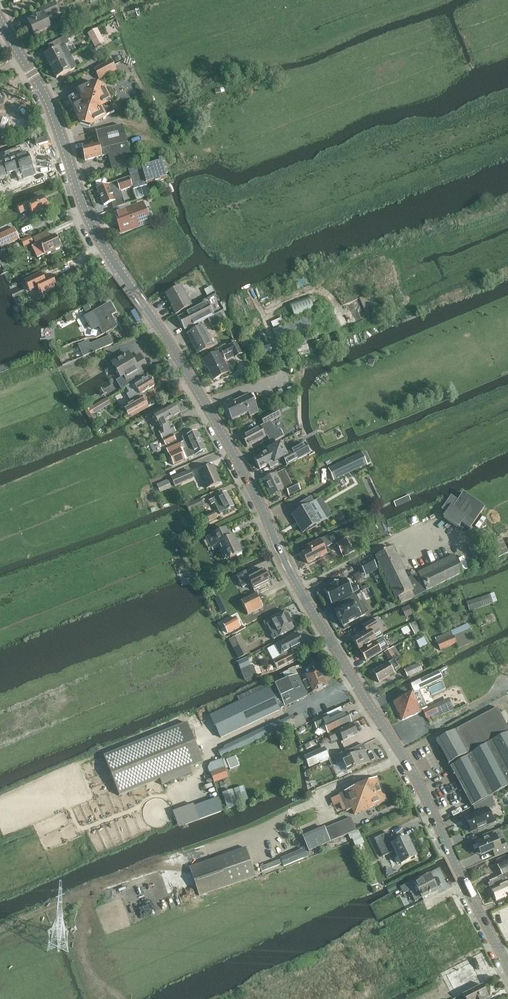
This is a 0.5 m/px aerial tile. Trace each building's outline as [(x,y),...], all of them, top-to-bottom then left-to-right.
[(34,36),(51,28),(48,21),(47,17),(52,15),(60,11),(55,1),(39,9),(41,14),(28,21),(34,36)] [(87,34),(94,48),(101,44),(97,38),(100,36),(96,29),(87,34)] [(51,67),(65,60),(71,57),(65,46),(69,43),(66,36),(47,46),(50,52),(44,55),(51,67)] [(71,57),(65,60),(51,67),(57,78),(78,68),(71,56),(71,57)] [(93,70),(98,80),(116,71),(111,61),(93,70)] [(77,94),(68,99),(73,108),(72,108),(80,124),(90,126),(105,119),(104,118),(113,113),(109,104),(110,103),(101,87),(92,84),(77,92),(77,94)] [(134,165),(130,154),(122,127),(95,132),(99,144),(82,148),(85,161),(108,155),(112,172),(134,165)] [(19,182),(23,180),(24,180),(35,176),(27,154),(23,155),(20,148),(4,154),(7,161),(0,164),(0,177),(5,175),(7,174),(7,175),(9,174),(15,171),(19,182)] [(150,195),(147,185),(167,179),(166,174),(169,174),(164,156),(158,157),(159,161),(128,170),(134,189),(135,189),(138,199),(150,195)] [(125,204),(123,198),(121,192),(132,188),(131,184),(129,178),(97,189),(103,205),(111,203),(113,208),(125,204)] [(40,213),(49,209),(48,207),(49,207),(47,201),(46,202),(43,197),(28,204),(27,202),(17,207),(21,214),(30,210),(33,216),(35,216),(35,217),(40,215),(40,213)] [(117,213),(123,231),(148,223),(142,205),(117,213)] [(0,234),(0,246),(1,248),(19,239),(14,228),(9,230),(0,234)] [(45,254),(61,246),(55,235),(50,237),(47,231),(33,238),(36,244),(39,243),(45,254)] [(21,241),(24,247),(33,242),(30,236),(21,241)] [(40,295),(57,288),(51,275),(41,280),(38,274),(24,281),(27,287),(35,283),(40,295)] [(176,315),(192,306),(181,286),(166,294),(172,306),(171,306),(176,315)] [(211,286),(204,290),(208,297),(215,293),(211,286)] [(203,304),(178,317),(185,330),(208,319),(214,316),(221,312),(223,311),(219,303),(222,301),(217,292),(216,292),(215,293),(208,297),(201,301),(203,304)] [(368,318),(377,314),(368,294),(359,298),(368,318)] [(295,319),(314,311),(308,296),(289,303),(295,319)] [(103,335),(117,327),(111,316),(116,313),(110,303),(94,313),(98,320),(96,322),(98,325),(103,335)] [(30,305),(24,308),(28,315),(34,312),(30,305)] [(214,316),(208,319),(212,328),(225,321),(221,312),(214,316)] [(71,313),(65,316),(68,322),(74,318),(71,313)] [(279,327),(273,330),(278,344),(313,330),(308,316),(279,327)] [(281,318),(271,323),(273,328),(283,323),(281,318)] [(203,326),(187,334),(198,354),(206,349),(208,352),(215,349),(213,346),(214,345),(203,326)] [(88,341),(79,345),(84,358),(106,348),(114,345),(110,336),(90,345),(88,341)] [(326,353),(341,347),(339,340),(323,345),(326,353)] [(222,348),(220,349),(226,361),(234,357),(242,354),(236,343),(236,342),(235,342),(229,345),(228,343),(221,347),(222,348)] [(306,342),(296,345),(300,356),(310,353),(306,342)] [(75,350),(67,353),(70,360),(78,356),(75,350)] [(229,372),(219,352),(202,360),(207,369),(208,368),(214,380),(229,372)] [(133,383),(145,376),(143,372),(148,369),(141,356),(133,360),(129,354),(112,364),(121,378),(124,376),(127,381),(131,379),(133,383)] [(133,383),(126,387),(129,393),(127,394),(132,403),(124,408),(128,415),(147,404),(141,394),(154,386),(153,384),(154,383),(153,381),(151,380),(150,379),(149,379),(147,377),(146,377),(145,376),(133,383)] [(294,385),(287,389),(289,394),(296,390),(294,385)] [(237,400),(244,414),(248,412),(250,416),(258,412),(253,400),(256,399),(253,394),(250,395),(250,394),(237,400)] [(107,399),(95,406),(85,412),(90,420),(95,417),(93,414),(110,404),(107,399)] [(231,420),(244,414),(237,400),(233,402),(232,399),(223,403),(231,420)] [(162,439),(176,432),(172,425),(169,427),(165,421),(179,414),(174,404),(154,415),(159,425),(162,431),(159,433),(162,439)] [(267,437),(271,444),(284,436),(280,429),(276,431),(271,422),(280,416),(277,409),(261,418),(264,424),(242,436),(248,447),(267,437)] [(184,442),(166,449),(173,465),(205,451),(206,451),(197,431),(196,431),(182,437),(184,442)] [(173,435),(163,440),(165,446),(176,440),(173,435)] [(268,451),(255,459),(260,469),(269,464),(271,468),(278,464),(277,462),(284,458),(287,465),(310,453),(305,443),(286,453),(281,443),(268,450),(268,451)] [(363,453),(329,469),(334,481),(368,465),(368,464),(363,453)] [(200,473),(208,489),(220,483),(213,467),(200,473)] [(172,479),(175,487),(194,479),(191,471),(172,479)] [(276,474),(262,480),(270,497),(284,490),(286,489),(289,495),(300,490),(296,482),(289,486),(282,471),(276,474)] [(157,485),(160,493),(171,488),(168,480),(157,485)] [(226,492),(209,501),(212,505),(214,504),(219,514),(234,506),(226,492)] [(457,502),(450,498),(441,509),(446,513),(443,518),(458,528),(461,523),(469,529),(484,509),(463,493),(457,502)] [(409,496),(394,503),(396,507),(411,500),(409,496)] [(326,519),(316,502),(314,503),(311,497),(299,504),(302,509),(293,515),(303,533),(326,519)] [(201,498),(188,504),(186,505),(189,512),(204,506),(201,498)] [(218,518),(215,512),(206,517),(209,522),(218,518)] [(211,548),(219,545),(226,560),(242,553),(234,537),(230,538),(226,529),(207,539),(211,548)] [(486,543),(489,549),(493,548),(498,558),(507,553),(507,552),(501,536),(486,543)] [(309,551),(303,554),(307,564),(329,553),(326,547),(332,544),(328,537),(307,547),(309,551)] [(346,540),(337,544),(341,553),(350,549),(346,540)] [(392,548),(375,556),(377,559),(380,567),(396,599),(398,598),(401,604),(414,597),(427,591),(426,591),(462,573),(454,556),(415,575),(414,572),(410,574),(412,577),(407,579),(392,548)] [(371,557),(359,564),(362,571),(365,576),(371,572),(377,569),(371,557)] [(246,572),(237,577),(243,588),(250,584),(254,590),(270,582),(264,570),(249,578),(246,572)] [(331,587),(324,591),(331,605),(353,593),(358,590),(355,584),(349,587),(345,579),(338,583),(338,582),(331,586),(331,587)] [(248,615),(263,608),(255,593),(249,596),(246,598),(240,600),(248,615)] [(493,604),(490,594),(466,602),(469,612),(493,604)] [(344,607),(335,612),(342,626),(365,615),(354,595),(341,602),(344,607)] [(408,607),(403,609),(407,617),(412,615),(408,607)] [(267,620),(264,622),(266,626),(267,625),(270,630),(289,620),(285,611),(267,620)] [(222,625),(227,634),(240,626),(236,617),(222,625)] [(289,620),(270,630),(272,635),(271,635),(273,640),(276,638),(294,629),(289,620)] [(359,650),(383,636),(373,620),(362,626),(365,631),(352,639),(359,650)] [(415,623),(409,625),(414,635),(420,632),(415,623)] [(440,650),(456,643),(458,648),(475,641),(470,629),(470,628),(468,624),(435,638),(440,650)] [(275,646),(268,650),(274,662),(277,668),(295,659),(290,651),(302,645),(297,634),(282,642),(275,645),(275,646)] [(238,635),(229,640),(234,649),(238,658),(247,653),(242,644),(238,635)] [(388,648),(383,638),(360,652),(366,661),(388,648)] [(423,638),(416,641),(420,648),(427,645),(423,638)] [(398,653),(394,647),(384,652),(388,660),(398,653)] [(247,657),(237,662),(241,670),(251,665),(247,657)] [(388,664),(372,673),(378,683),(396,673),(394,670),(398,667),(395,661),(394,661),(394,660),(388,664)] [(407,678),(422,671),(419,664),(404,670),(407,678)] [(252,666),(241,671),(245,681),(257,675),(252,666)] [(286,680),(297,675),(294,668),(289,670),(289,671),(283,674),(286,680)] [(318,669),(305,675),(307,680),(305,681),(308,689),(311,688),(313,693),(327,686),(318,669)] [(420,691),(441,681),(443,680),(439,672),(437,673),(410,685),(414,693),(414,694),(420,691)] [(286,680),(269,688),(279,709),(284,707),(307,696),(297,675),(286,680)] [(239,702),(211,716),(221,738),(279,710),(279,709),(269,688),(267,684),(237,698),(239,702)] [(413,693),(393,702),(402,721),(421,712),(423,711),(428,708),(420,691),(414,694),(414,693),(413,693)] [(428,708),(423,711),(426,719),(438,713),(434,705),(428,708)] [(436,740),(449,764),(451,763),(452,766),(450,767),(472,807),(491,796),(497,792),(507,786),(507,728),(497,708),(436,740)] [(324,725),(328,734),(351,723),(347,713),(329,721),(327,715),(313,721),(316,728),(324,725)] [(293,715),(289,717),(293,727),(294,728),(305,723),(301,715),(294,718),(293,715)] [(289,717),(280,722),(283,728),(284,731),(293,727),(289,717)] [(279,720),(224,746),(225,748),(228,754),(270,734),(272,737),(284,731),(283,728),(280,722),(279,720)] [(187,723),(104,757),(119,796),(160,780),(162,785),(192,773),(190,768),(203,762),(187,723)] [(341,738),(343,741),(357,735),(352,725),(338,732),(329,736),(332,742),(341,738)] [(364,751),(366,751),(363,745),(330,760),(333,765),(342,761),(347,772),(369,762),(364,751)] [(228,754),(225,748),(218,751),(221,757),(228,754)] [(309,768),(328,759),(324,749),(304,757),(309,768)] [(210,766),(207,768),(209,773),(225,767),(226,769),(229,768),(230,770),(239,766),(236,756),(229,759),(228,756),(221,759),(222,759),(209,764),(210,766)] [(224,769),(210,774),(214,784),(228,779),(224,769)] [(376,778),(339,795),(346,811),(352,808),(354,815),(386,801),(376,778)] [(244,786),(234,790),(238,803),(248,800),(244,786)] [(231,791),(222,794),(227,809),(236,806),(231,791)] [(218,798),(194,807),(199,820),(223,812),(218,798)] [(476,814),(465,818),(468,824),(466,825),(469,831),(470,830),(471,833),(493,823),(488,810),(495,807),(491,798),(474,807),(476,814)] [(193,804),(172,812),(178,828),(199,820),(194,807),(193,804)] [(351,818),(325,829),(331,842),(348,834),(356,831),(351,818)] [(308,853),(328,844),(329,843),(323,829),(302,838),(308,853)] [(356,831),(348,834),(351,840),(352,839),(356,847),(363,843),(357,830),(356,831)] [(374,839),(383,857),(395,851),(401,865),(416,857),(407,838),(393,844),(388,833),(374,839)] [(507,851),(503,841),(498,843),(495,835),(475,843),(480,853),(487,850),(488,853),(492,851),(495,857),(507,851)] [(198,896),(255,876),(245,848),(189,867),(198,896)] [(305,848),(280,858),(283,867),(308,857),(305,848)] [(488,884),(496,902),(507,896),(507,861),(497,866),(502,876),(498,878),(499,880),(488,884)] [(414,881),(400,888),(403,894),(409,891),(415,902),(422,898),(437,890),(430,876),(415,884),(414,881)] [(463,995),(465,998),(484,998),(483,998),(488,996),(482,985),(463,995)] [(447,996),(445,997),(444,995),(436,998),(454,998),(461,996),(458,990),(447,996)]
